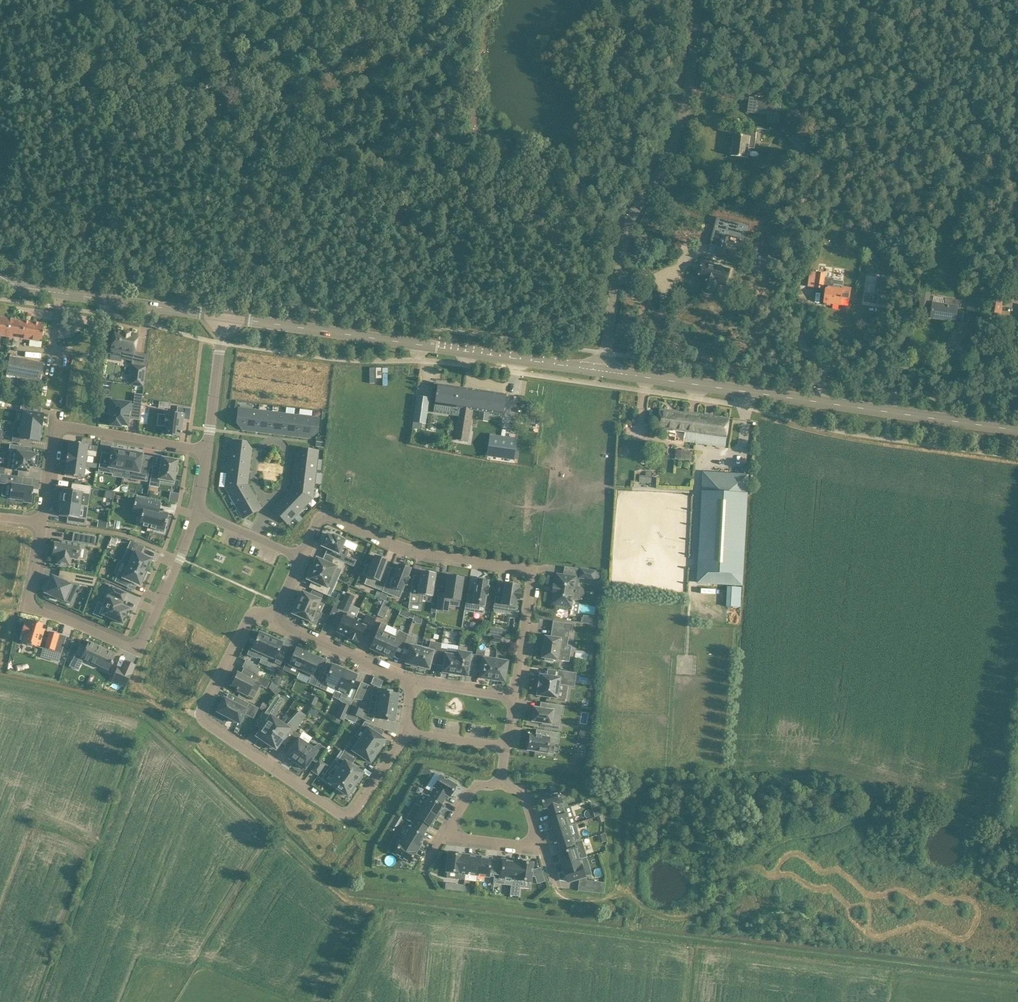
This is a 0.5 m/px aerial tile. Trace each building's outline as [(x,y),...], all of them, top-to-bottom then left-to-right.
[(773,102),(774,100),(749,97),(749,99),(748,109),(747,111),(757,112),(767,113),(766,123),(768,123),(778,124),(779,115),(779,116),(780,109),(772,108),(773,102)] [(731,156),(741,157),(748,158),(749,148),(755,148),(756,134),(743,132),(743,136),(733,135),(731,156)] [(715,222),(709,249),(720,252),(724,237),(746,243),(749,231),(715,222)] [(702,291),(703,292),(704,293),(706,294),(707,294),(709,295),(710,295),(711,294),(712,294),(715,295),(718,284),(726,286),(730,269),(703,262),(699,279),(702,280),(699,290),(702,291)] [(812,271),(810,285),(816,286),(827,287),(826,293),(825,303),(841,305),(842,299),(850,300),(851,290),(852,288),(843,287),(843,281),(834,280),(834,278),(825,277),(826,273),(818,272),(812,271)] [(865,293),(864,301),(888,305),(892,279),(891,279),(879,277),(877,295),(865,293)] [(929,308),(933,309),(931,318),(956,322),(958,309),(960,301),(946,299),(945,306),(933,304),(933,306),(929,305),(931,293),(922,292),(920,310),(928,312),(929,308)] [(967,311),(980,312),(982,297),(969,295),(967,311)] [(1004,298),(992,296),(989,313),(1001,315),(1004,298)] [(8,337),(11,319),(0,317),(0,336),(8,337)] [(11,319),(8,337),(42,342),(44,324),(11,319)] [(112,349),(110,359),(120,361),(121,359),(132,361),(134,352),(138,336),(129,334),(130,333),(123,332),(115,331),(113,338),(112,338),(111,344),(112,344),(111,348),(112,349)] [(6,375),(40,381),(43,362),(9,356),(6,375)] [(132,366),(129,385),(143,388),(146,368),(132,366)] [(437,385),(436,394),(434,404),(457,408),(457,412),(459,412),(458,421),(457,421),(454,440),(468,442),(472,410),(503,414),(506,395),(437,385)] [(134,393),(133,407),(141,408),(142,394),(134,393)] [(102,396),(100,413),(111,415),(109,425),(121,427),(121,425),(127,426),(130,403),(112,401),(112,398),(102,396)] [(21,405),(20,412),(23,412),(21,423),(42,426),(43,414),(41,414),(41,408),(21,405)] [(191,408),(177,407),(176,413),(169,412),(169,415),(165,415),(164,427),(167,427),(166,435),(180,437),(181,434),(181,432),(183,419),(189,420),(191,408)] [(422,423),(425,424),(427,409),(415,407),(413,422),(422,423)] [(242,429),(256,431),(258,411),(244,409),(244,413),(244,416),(243,420),(242,429)] [(536,410),(525,409),(523,422),(534,423),(536,410)] [(728,429),(730,419),(660,409),(659,419),(658,429),(673,431),(672,439),(726,446),(728,429)] [(269,432),(272,413),(258,411),(256,431),(269,432)] [(269,432),(283,434),(285,414),(272,413),(269,432)] [(283,434),(296,436),(299,416),(285,414),(283,434)] [(312,425),(312,421),(312,418),(299,416),(296,436),(310,437),(311,428),(312,425)] [(358,418),(356,428),(378,431),(380,421),(358,418)] [(13,433),(12,442),(19,443),(20,439),(39,441),(40,435),(42,435),(43,428),(41,428),(41,426),(42,426),(21,423),(20,434),(13,433)] [(356,428),(355,438),(377,440),(378,431),(356,428)] [(486,456),(513,461),(517,440),(490,435),(486,456)] [(315,447),(324,448),(325,438),(316,437),(315,447)] [(355,438),(354,447),(376,450),(377,440),(355,438)] [(67,453),(86,456),(96,457),(97,452),(87,450),(88,445),(88,444),(69,442),(68,453),(67,453)] [(31,447),(10,444),(9,451),(18,452),(16,463),(15,465),(16,465),(15,470),(28,472),(29,466),(36,467),(37,454),(31,454),(31,447)] [(229,460),(249,462),(250,449),(241,447),(238,447),(234,447),(231,446),(229,460)] [(354,447),(353,457),(375,459),(376,450),(354,447)] [(124,470),(127,451),(125,451),(124,449),(119,448),(117,449),(112,448),(111,454),(101,453),(98,471),(112,474),(114,468),(124,470)] [(127,451),(124,470),(131,471),(130,479),(147,482),(150,467),(140,466),(142,454),(137,453),(136,451),(131,450),(129,451),(127,451)] [(676,450),(675,460),(691,461),(692,451),(676,450)] [(66,464),(85,467),(86,456),(67,453),(66,464)] [(295,468),(315,471),(317,457),(313,456),(310,456),(306,456),(297,454),(295,468)] [(178,460),(162,457),(160,468),(152,466),(150,478),(160,479),(160,481),(173,484),(175,473),(176,473),(177,467),(176,467),(178,460)] [(353,457),(352,467),(374,469),(375,459),(353,457)] [(227,473),(247,476),(249,462),(229,460),(227,473)] [(64,475),(84,478),(84,477),(85,467),(66,464),(66,465),(65,475),(64,475)] [(294,482),(313,484),(315,471),(295,468),(294,482)] [(640,483),(652,483),(652,472),(646,472),(646,476),(640,476),(640,483)] [(229,493),(246,484),(247,476),(227,473),(226,488),(229,493)] [(11,485),(9,498),(24,500),(24,501),(31,502),(33,487),(21,485),(23,477),(0,474),(0,483),(11,485)] [(699,582),(742,585),(747,480),(704,477),(699,582)] [(294,482),(292,489),(307,503),(312,498),(313,484),(294,482)] [(59,502),(81,505),(82,494),(90,495),(91,486),(72,484),(71,490),(62,489),(62,493),(60,493),(59,502)] [(253,496),(246,484),(229,493),(236,506),(253,496)] [(283,499),(297,513),(307,503),(292,489),(283,499)] [(169,501),(177,503),(179,495),(170,493),(169,501)] [(479,493),(477,504),(496,507),(498,496),(479,493)] [(243,518),(260,508),(253,496),(236,506),(243,518)] [(161,500),(147,497),(140,524),(143,525),(143,526),(147,527),(148,526),(151,527),(150,528),(155,529),(155,528),(163,530),(167,514),(158,511),(161,500)] [(287,523),(297,513),(283,499),(273,510),(287,523)] [(81,505),(59,502),(58,511),(59,512),(59,516),(67,517),(67,523),(86,526),(87,519),(79,518),(81,505)] [(95,537),(74,533),(72,542),(61,540),(60,544),(55,543),(53,555),(58,556),(57,562),(60,562),(60,564),(66,565),(66,563),(69,564),(70,558),(77,559),(79,547),(81,548),(82,543),(94,545),(95,537)] [(333,558),(345,563),(353,567),(353,566),(356,560),(346,556),(347,553),(347,552),(347,551),(347,550),(347,549),(346,548),(345,547),(342,545),(344,540),(341,539),(342,537),(337,535),(336,536),(333,535),(332,537),(327,535),(326,537),(324,537),(321,542),(323,543),(322,546),(332,550),(330,556),(333,558)] [(132,552),(127,563),(127,564),(145,572),(151,559),(141,554),(144,546),(137,543),(132,541),(128,550),(132,552)] [(367,564),(363,573),(367,575),(367,577),(376,580),(373,588),(382,591),(389,573),(383,570),(387,560),(375,555),(371,566),(367,564)] [(313,566),(312,568),(331,577),(335,567),(342,570),(345,563),(333,558),(330,564),(316,558),(315,561),(313,560),(311,566),(313,566)] [(356,560),(353,566),(359,568),(361,563),(356,560)] [(145,572),(127,564),(121,576),(118,574),(114,581),(127,587),(130,581),(140,585),(142,579),(143,579),(143,580),(144,580),(147,573),(146,573),(146,574),(145,573),(145,572)] [(389,573),(382,591),(388,594),(391,587),(401,591),(404,584),(406,585),(408,578),(407,577),(410,569),(399,564),(396,570),(391,568),(389,573)] [(331,577),(312,568),(307,579),(313,581),(310,588),(326,595),(329,588),(327,587),(331,577)] [(578,578),(593,580),(595,571),(580,569),(578,578)] [(60,570),(58,579),(52,576),(51,579),(49,583),(47,582),(44,589),(46,590),(45,593),(50,595),(49,597),(55,600),(56,598),(64,601),(70,588),(68,588),(70,583),(94,587),(97,577),(60,570)] [(421,571),(418,587),(411,586),(409,603),(418,605),(420,595),(432,597),(436,573),(421,571)] [(553,593),(551,604),(571,607),(576,577),(556,574),(554,585),(552,585),(551,593),(553,593)] [(436,610),(448,612),(450,600),(460,601),(463,577),(447,575),(445,594),(439,593),(436,610)] [(476,579),(474,591),(467,590),(464,610),(477,612),(478,605),(484,606),(486,595),(487,595),(488,586),(487,586),(488,581),(485,580),(485,579),(479,578),(479,580),(476,579)] [(518,600),(520,589),(518,589),(518,585),(516,585),(516,583),(511,583),(511,584),(504,583),(502,598),(495,596),(493,610),(507,612),(508,605),(515,607),(516,600),(518,600)] [(126,593),(112,587),(108,594),(109,595),(108,597),(107,597),(103,605),(106,606),(102,615),(122,623),(129,609),(120,605),(121,603),(122,600),(123,601),(126,593)] [(297,601),(297,602),(315,611),(322,596),(312,591),(310,595),(302,591),(300,596),(298,595),(296,600),(297,601)] [(338,593),(335,599),(336,600),(342,602),(344,596),(338,593)] [(344,596),(342,602),(339,608),(347,612),(354,596),(346,593),(344,596)] [(336,600),(332,610),(337,612),(339,608),(342,602),(336,600)] [(377,615),(384,618),(391,604),(385,601),(384,601),(377,615)] [(322,613),(315,611),(297,602),(292,614),(310,622),(313,616),(319,619),(322,613)] [(337,612),(332,610),(329,617),(327,616),(324,624),(331,627),(337,612)] [(344,636),(347,637),(355,618),(344,613),(336,632),(338,633),(338,634),(344,637),(344,636)] [(355,618),(347,637),(346,638),(357,643),(357,641),(358,642),(364,630),(369,633),(375,620),(365,615),(363,621),(355,618)] [(583,615),(582,623),(596,624),(596,616),(583,615)] [(57,640),(58,634),(50,632),(49,636),(43,634),(44,630),(41,629),(42,624),(29,620),(28,624),(24,623),(21,634),(24,635),(22,642),(35,646),(36,645),(53,650),(54,649),(57,640)] [(544,636),(543,643),(541,658),(545,658),(545,660),(552,661),(552,660),(562,661),(565,640),(568,641),(569,631),(571,632),(572,624),(553,621),(550,637),(544,636)] [(374,652),(380,655),(389,635),(383,633),(387,625),(381,623),(369,648),(375,651),(374,652)] [(490,627),(489,634),(491,635),(497,635),(498,628),(490,627)] [(402,650),(403,649),(408,635),(398,630),(395,638),(389,635),(380,655),(386,657),(386,656),(392,658),(397,648),(402,650)] [(263,654),(271,637),(259,632),(252,649),(259,652),(257,658),(261,659),(263,654)] [(416,668),(417,666),(421,646),(416,645),(418,637),(408,635),(403,649),(409,651),(406,663),(411,665),(411,666),(416,668)] [(490,641),(503,643),(504,637),(497,635),(491,635),(490,641)] [(271,637),(263,654),(273,659),(269,667),(278,671),(287,651),(280,648),(282,642),(271,637)] [(57,640),(54,649),(57,650),(56,651),(61,652),(64,642),(57,640)] [(431,656),(438,658),(440,648),(441,644),(430,641),(428,648),(421,646),(417,666),(420,667),(419,668),(425,670),(425,668),(428,669),(431,656)] [(112,662),(115,655),(98,647),(98,646),(88,642),(86,647),(79,645),(75,655),(81,657),(81,658),(108,670),(111,664),(112,665),(113,662),(112,662)] [(448,675),(454,676),(457,652),(446,651),(447,649),(440,648),(441,644),(440,648),(438,658),(436,665),(444,666),(443,672),(448,673),(448,675)] [(284,663),(300,670),(307,654),(295,648),(291,658),(287,656),(284,663)] [(480,678),(492,679),(495,658),(484,656),(484,651),(477,650),(476,655),(474,671),(481,672),(480,678)] [(468,670),(474,671),(476,655),(470,655),(470,653),(457,652),(454,676),(460,677),(460,675),(467,676),(468,670)] [(300,670),(298,673),(310,679),(308,683),(315,686),(323,667),(317,664),(320,659),(307,654),(300,670)] [(495,658),(492,679),(504,681),(507,660),(495,658)] [(242,667),(254,674),(257,675),(260,669),(256,668),(257,666),(246,660),(242,667)] [(125,661),(121,670),(117,668),(111,681),(125,687),(135,665),(125,661)] [(326,691),(328,685),(336,689),(344,670),(341,669),(342,667),(335,664),(335,666),(332,664),(324,682),(322,681),(319,688),(326,691)] [(336,689),(342,692),(340,697),(345,700),(356,675),(353,674),(354,673),(347,670),(347,671),(344,670),(336,689)] [(536,695),(557,699),(559,685),(574,687),(576,673),(558,670),(557,677),(539,675),(538,682),(537,682),(536,688),(537,688),(536,695)] [(257,675),(254,674),(251,680),(237,673),(234,678),(233,677),(230,682),(231,683),(230,685),(236,688),(236,690),(247,696),(251,688),(257,691),(260,685),(266,688),(269,681),(257,675)] [(374,676),(371,683),(380,687),(383,681),(374,676)] [(273,682),(279,685),(282,680),(276,677),(273,682)] [(353,699),(361,700),(368,685),(361,682),(353,699)] [(370,702),(376,702),(396,706),(398,694),(391,693),(392,691),(378,689),(377,696),(371,695),(370,702)] [(592,694),(579,692),(578,701),(590,703),(592,694)] [(262,740),(266,743),(280,722),(274,718),(283,700),(276,695),(263,715),(268,719),(256,736),(257,737),(256,738),(257,739),(260,742),(262,741),(262,740)] [(311,695),(307,703),(314,706),(317,698),(311,695)] [(245,709),(249,703),(237,697),(233,703),(224,698),(221,704),(219,703),(216,709),(217,710),(216,712),(229,718),(229,720),(235,723),(236,722),(239,723),(246,710),(245,709)] [(269,705),(263,702),(260,708),(266,711),(269,705)] [(396,706),(376,702),(375,709),(368,708),(368,715),(380,717),(380,719),(394,721),(394,717),(396,717),(397,710),(397,709),(396,709),(396,706)] [(562,715),(564,706),(540,702),(539,708),(533,707),(531,721),(542,723),(542,724),(551,726),(553,714),(562,715)] [(343,703),(336,718),(341,720),(343,721),(350,706),(343,703)] [(348,713),(362,719),(365,711),(351,706),(348,713)] [(311,708),(308,713),(314,717),(318,712),(311,708)] [(287,732),(292,735),(294,732),(306,715),(299,711),(285,726),(280,722),(266,743),(269,745),(268,746),(269,747),(272,750),(274,750),(274,749),(275,749),(287,732)] [(365,731),(359,739),(377,751),(378,750),(380,751),(384,746),(382,745),(385,740),(381,737),(384,730),(364,722),(360,728),(365,731)] [(528,739),(528,741),(527,741),(525,748),(527,749),(527,750),(547,753),(548,743),(558,744),(560,733),(536,730),(535,736),(531,735),(529,735),(528,739)] [(285,756),(295,763),(307,744),(298,738),(300,736),(294,732),(292,735),(284,748),(289,751),(285,756)] [(377,751),(359,739),(354,747),(348,743),(343,752),(354,760),(358,755),(370,763),(373,758),(374,759),(378,754),(377,753),(377,751)] [(312,759),(316,763),(318,760),(326,749),(319,744),(312,748),(307,744),(295,763),(296,764),(299,767),(300,766),(305,769),(312,759)] [(337,761),(341,766),(337,772),(355,785),(357,782),(359,783),(362,777),(361,776),(363,773),(351,765),(354,760),(343,752),(337,761)] [(318,760),(316,763),(311,771),(317,775),(325,764),(318,760)] [(428,777),(431,771),(425,767),(421,773),(428,777)] [(329,783),(341,792),(340,793),(344,796),(346,795),(347,796),(349,793),(351,794),(355,788),(353,787),(355,785),(337,772),(332,769),(328,774),(333,777),(329,783)] [(440,776),(431,792),(438,796),(444,799),(447,794),(449,796),(451,793),(452,794),(455,789),(454,788),(456,786),(454,785),(455,783),(450,780),(449,782),(440,776)] [(548,807),(550,813),(557,811),(565,808),(559,791),(542,796),(546,808),(548,807)] [(431,792),(421,807),(437,816),(443,806),(440,805),(444,799),(438,796),(431,792)] [(421,807),(412,822),(425,830),(428,825),(431,826),(437,816),(421,807)] [(549,819),(553,830),(570,825),(565,808),(557,811),(550,813),(552,818),(549,819)] [(412,822),(403,837),(416,845),(416,846),(418,847),(424,837),(422,835),(425,830),(412,822)] [(559,841),(561,847),(575,842),(570,825),(553,830),(556,842),(559,841)] [(416,845),(403,837),(394,853),(409,862),(418,847),(416,846),(416,845)] [(560,853),(564,865),(566,864),(581,859),(575,842),(561,847),(563,852),(560,853)] [(465,880),(465,873),(466,861),(467,855),(449,853),(449,855),(447,855),(447,861),(448,861),(446,878),(465,880)] [(465,873),(476,875),(478,857),(467,855),(466,861),(465,873)] [(493,883),(496,862),(490,861),(490,858),(478,857),(476,875),(494,877),(493,883)] [(587,880),(581,859),(566,864),(564,865),(569,882),(581,878),(582,880),(582,881),(581,881),(580,890),(602,893),(603,882),(587,880)] [(505,878),(511,879),(512,879),(514,864),(514,861),(502,860),(502,863),(496,862),(493,883),(504,885),(505,878)] [(512,879),(511,879),(509,895),(518,896),(519,889),(516,889),(517,880),(530,881),(530,876),(531,869),(532,863),(529,863),(529,862),(523,861),(523,862),(514,861),(514,864),(512,879)] [(531,869),(530,876),(535,877),(537,884),(545,881),(540,867),(533,869),(531,869)]
